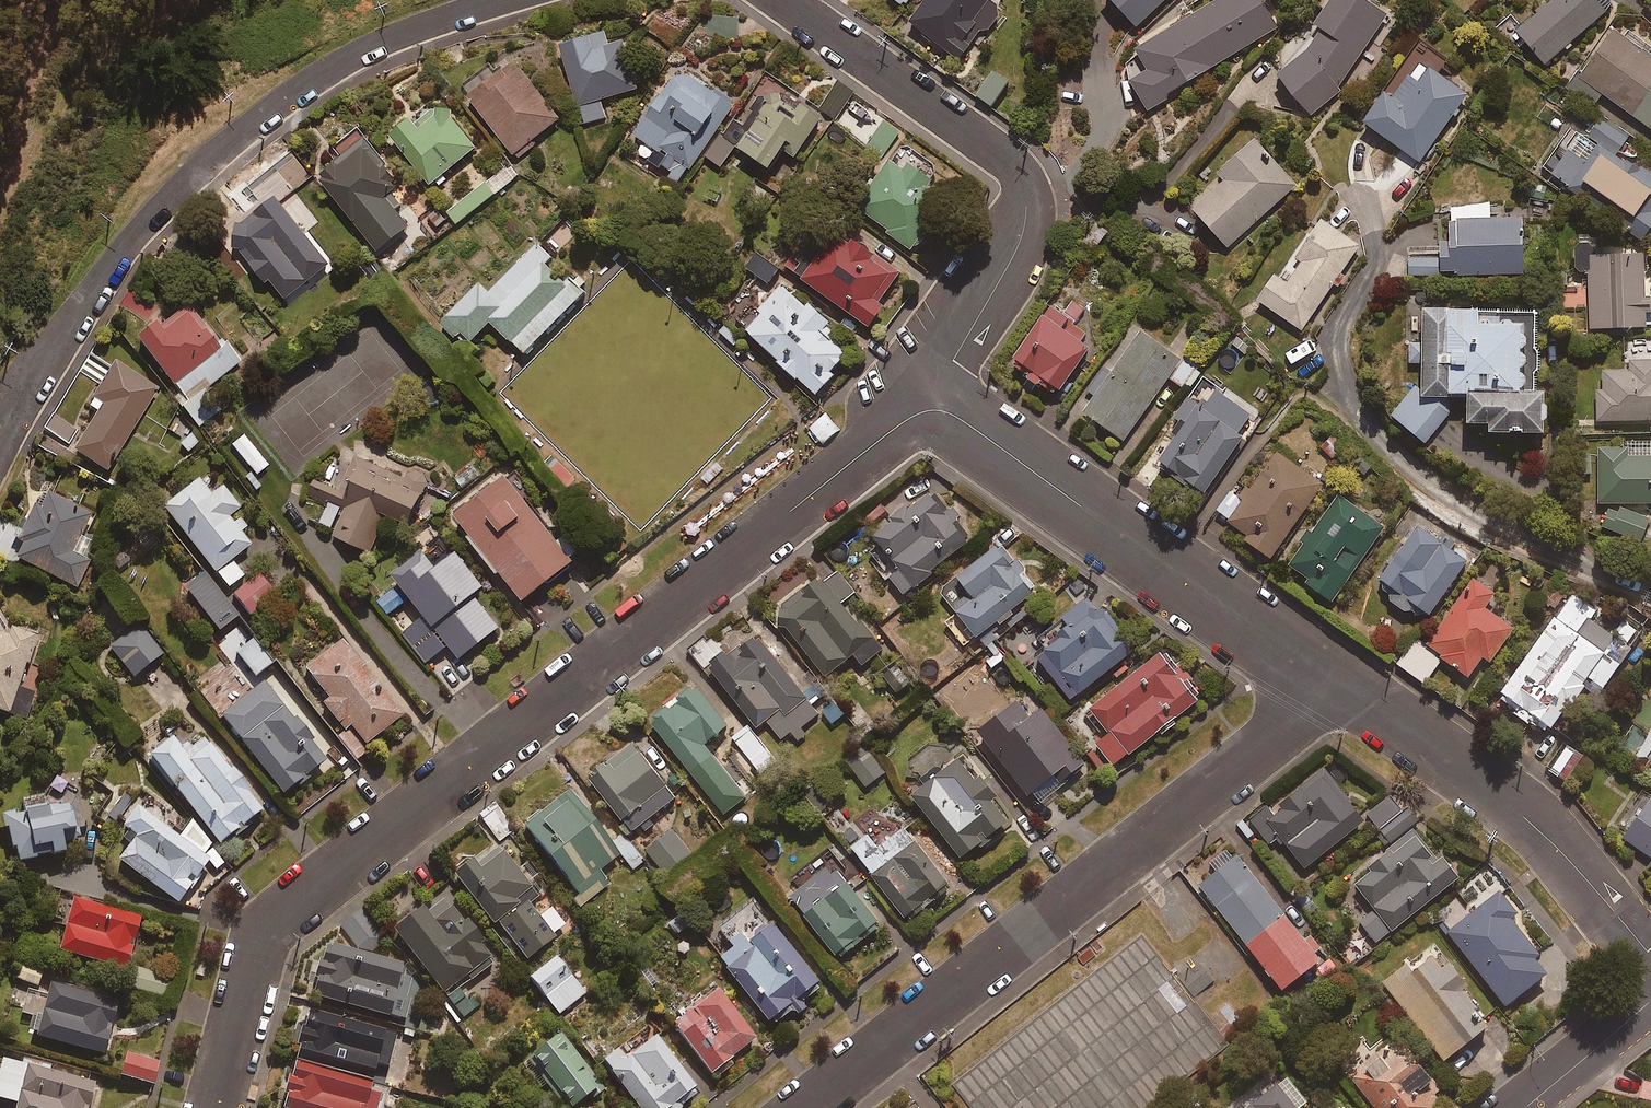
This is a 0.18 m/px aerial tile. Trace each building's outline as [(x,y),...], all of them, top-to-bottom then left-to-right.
[(906,18),(959,57),(981,26),(985,30),(1003,5),(996,0),(919,0),(906,18)] [(1136,20),(1157,0),(1117,0),(1136,20)] [(1265,0),(1200,0),(1134,39),(1148,63),(1128,74),(1147,106),(1171,93),(1167,87),(1278,22),(1265,0)] [(1376,0),(1323,0),(1313,15),(1321,20),(1308,40),(1275,68),(1311,111),(1339,88),(1338,84),(1388,8),(1376,0)] [(1606,0),(1544,0),(1515,26),(1546,61),(1610,4),(1606,0)] [(608,40),(603,22),(557,37),(584,124),(606,117),(600,99),(637,87),(621,36),(608,40)] [(1567,85),(1593,103),(1602,90),(1650,125),(1650,52),(1611,24),(1567,85)] [(1469,88),(1414,49),(1389,83),(1386,81),(1361,116),(1419,157),(1469,88)] [(559,116),(512,54),(464,89),(517,159),(534,146),(529,139),(559,116)] [(733,98),(680,61),(632,131),(654,147),(648,156),(679,177),(733,98)] [(1008,75),(992,64),(974,90),(990,101),(1008,75)] [(821,112),(768,76),(740,117),(735,114),(708,156),(723,166),(736,147),(740,150),(743,145),(767,161),(779,143),(794,153),(821,112)] [(853,90),(835,80),(818,107),(836,118),(853,90)] [(427,180),(432,177),(437,185),(448,177),(442,170),(475,145),(440,96),(411,117),(407,112),(388,126),(427,180)] [(1619,145),(1627,134),(1600,115),(1587,134),(1573,124),(1544,166),(1627,225),(1626,226),(1645,239),(1650,230),(1650,168),(1619,145)] [(924,178),(931,168),(903,148),(898,156),(889,150),(901,133),(884,120),(864,148),(882,160),(852,202),(914,246),(950,196),(924,178)] [(403,204),(389,187),(399,179),(356,125),(335,142),(341,149),(316,169),(377,247),(407,223),(396,210),(403,204)] [(1297,184),(1252,130),(1214,161),(1224,173),(1191,200),(1226,243),(1297,184)] [(517,175),(508,163),(446,209),(455,221),(517,175)] [(329,261),(272,190),(239,217),(237,214),(219,229),(234,247),(237,245),(265,279),(268,277),(284,297),(329,261)] [(1489,200),(1449,202),(1450,231),(1455,230),(1457,273),(1523,269),(1521,213),(1490,214),(1489,200)] [(1333,281),(1337,284),(1345,273),(1341,270),(1361,242),(1320,214),(1282,269),(1276,265),(1256,295),(1302,327),(1333,281)] [(1108,227),(1097,219),(1083,238),(1095,246),(1108,227)] [(875,247),(838,220),(800,273),(868,322),(883,302),(878,298),(900,269),(873,250),(875,247)] [(495,329),(519,355),(591,288),(539,233),(453,313),(481,342),(495,329)] [(1576,238),(1576,268),(1589,268),(1590,324),(1650,323),(1650,294),(1646,294),(1645,247),(1595,248),(1595,238),(1576,238)] [(780,268),(756,249),(745,264),(769,282),(780,268)] [(1438,256),(1408,257),(1409,274),(1438,273),(1438,256)] [(783,277),(742,323),(776,353),(772,356),(794,376),(797,372),(818,391),(836,371),(831,366),(846,349),(819,326),(827,317),(783,277)] [(1055,391),(1090,340),(1084,335),(1087,331),(1074,322),(1085,306),(1065,293),(1058,304),(1048,297),(1013,350),(1029,361),(1023,370),(1055,391)] [(1478,299),(1423,299),(1423,340),(1407,340),(1407,360),(1422,360),(1422,379),(1413,384),(1392,410),(1426,438),(1449,410),(1449,394),(1467,393),(1467,420),(1490,419),(1490,427),(1544,426),(1544,380),(1536,380),(1535,305),(1478,305),(1478,299)] [(206,389),(241,359),(223,338),(219,342),(186,302),(158,326),(151,318),(131,335),(178,391),(172,397),(192,421),(206,389)] [(1197,367),(1141,325),(1081,405),(1122,436),(1168,374),(1183,385),(1197,367)] [(1630,358),(1630,367),(1602,368),(1603,387),(1597,387),(1599,420),(1650,417),(1650,357),(1630,358)] [(156,386),(111,358),(83,404),(94,410),(71,447),(106,469),(156,386)] [(1216,385),(1208,395),(1202,391),(1196,399),(1186,391),(1171,412),(1175,415),(1170,422),(1179,429),(1159,457),(1203,488),(1242,433),(1237,430),(1251,410),(1216,385)] [(50,410),(40,425),(68,444),(78,429),(50,410)] [(1346,441),(1333,430),(1320,444),(1334,455),(1346,441)] [(428,476),(359,442),(353,454),(344,449),(336,466),(342,469),(334,486),(316,476),(307,494),(326,503),(317,522),(369,547),(386,513),(405,522),(428,476)] [(1597,443),(1598,499),(1650,498),(1650,450),(1629,450),(1629,443),(1597,443)] [(1324,480),(1276,446),(1241,495),(1229,487),(1214,507),(1247,531),(1244,535),(1270,554),(1324,480)] [(467,528),(464,531),(495,569),(499,566),(521,593),(578,548),(561,528),(555,533),(502,468),(452,508),(467,528)] [(213,570),(229,557),(248,542),(239,531),(246,526),(238,516),(233,520),(227,513),(238,504),(220,482),(208,492),(195,476),(160,504),(213,570)] [(891,514),(872,528),(881,539),(869,548),(903,591),(947,557),(936,543),(963,522),(935,486),(931,490),(927,484),(907,500),(902,494),(886,507),(891,514)] [(90,515),(42,488),(34,503),(31,502),(12,536),(18,539),(11,552),(75,588),(90,560),(86,558),(94,543),(79,534),(90,515)] [(1384,524),(1338,492),(1289,562),(1307,575),(1305,578),(1332,597),(1384,524)] [(1640,539),(1650,516),(1621,503),(1618,510),(1608,506),(1601,523),(1640,539)] [(1390,590),(1387,595),(1408,610),(1412,605),(1420,611),(1424,606),(1430,609),(1467,556),(1448,543),(1456,531),(1443,521),(1438,528),(1420,515),(1379,574),(1385,578),(1381,583),(1390,590)] [(1034,586),(995,538),(956,571),(961,577),(942,592),(977,634),(1034,586)] [(423,543),(392,566),(455,655),(496,624),(471,590),(482,582),(455,545),(435,559),(423,543)] [(229,557),(213,570),(228,589),(244,576),(229,557)] [(855,591),(838,569),(824,580),(817,571),(773,606),(824,672),(851,651),(860,664),(882,647),(845,599),(855,591)] [(256,570),(230,592),(248,614),(275,593),(256,570)] [(1443,656),(1468,673),(1483,653),(1490,658),(1514,623),(1485,603),(1494,589),(1473,574),(1423,645),(1415,639),(1398,662),(1424,681),(1443,656)] [(1598,605),(1559,577),(1543,600),(1558,610),(1499,693),(1550,730),(1583,683),(1596,693),(1641,631),(1625,619),(1615,633),(1591,615),(1598,605)] [(395,580),(374,597),(387,614),(409,597),(395,580)] [(1093,604),(1084,593),(1036,635),(1044,646),(1036,652),(1070,695),(1135,644),(1099,599),(1093,604)] [(447,645),(420,613),(397,632),(425,664),(447,645)] [(0,622),(0,708),(24,717),(33,691),(18,686),(36,634),(0,622)] [(160,652),(139,624),(110,646),(131,674),(160,652)] [(790,730),(796,738),(805,731),(800,725),(817,712),(812,704),(825,694),(815,681),(801,691),(756,632),(731,652),(725,644),(706,659),(756,724),(766,716),(781,737),(790,730)] [(271,661),(253,637),(235,650),(253,674),(271,661)] [(1198,694),(1160,645),(1089,701),(1109,727),(1095,738),(1113,761),(1198,694)] [(911,680),(895,660),(881,671),(897,691),(911,680)] [(258,691),(244,672),(214,695),(224,707),(219,711),(280,791),(323,757),(267,684),(258,691)] [(982,704),(961,678),(941,695),(962,720),(982,704)] [(722,764),(704,742),(727,724),(694,682),(650,717),(700,781),(722,764)] [(1028,710),(1016,695),(977,724),(1036,802),(1086,764),(1038,702),(1028,710)] [(837,697),(823,708),(834,722),(848,711),(837,697)] [(748,724),(733,736),(756,766),(771,754),(748,724)] [(347,726),(335,736),(355,760),(368,750),(347,726)] [(232,828),(236,833),(248,823),(244,819),(259,808),(201,735),(182,750),(169,733),(145,751),(217,841),(232,828)] [(639,822),(645,831),(655,824),(649,815),(675,796),(634,738),(588,771),(623,819),(619,822),(626,831),(639,822)] [(1581,753),(1566,743),(1550,766),(1564,776),(1581,753)] [(884,769),(864,744),(846,759),(866,783),(884,769)] [(920,772),(923,776),(909,787),(960,852),(1008,814),(957,749),(939,762),(937,759),(920,772)] [(1363,817),(1321,765),(1270,806),(1266,802),(1249,816),(1269,841),(1279,833),(1304,864),(1363,817)] [(608,882),(597,869),(618,852),(631,869),(642,860),(620,831),(609,840),(567,786),(522,821),(584,901),(608,882)] [(1366,810),(1381,829),(1406,808),(1391,790),(1366,810)] [(1623,834),(1650,853),(1650,793),(1623,834)] [(72,823),(71,812),(67,813),(66,799),(18,804),(18,807),(0,809),(0,811),(2,826),(5,826),(7,844),(12,844),(14,858),(60,853),(57,825),(72,823)] [(134,801),(118,821),(132,831),(115,857),(175,899),(216,842),(186,821),(178,832),(134,801)] [(1406,808),(1381,829),(1393,843),(1416,824),(1423,817),(1412,803),(1406,808)] [(506,835),(518,846),(523,842),(493,804),(478,815),(499,841),(506,835)] [(948,882),(903,823),(877,843),(867,830),(851,842),(906,915),(948,882)] [(1393,843),(1351,876),(1373,903),(1357,917),(1375,940),(1457,874),(1416,824),(1393,843)] [(691,850),(672,827),(647,847),(665,870),(691,850)] [(506,855),(495,844),(455,876),(490,920),(493,918),(526,959),(553,937),(526,903),(536,895),(505,856),(506,855)] [(1282,984),(1319,953),(1314,947),(1321,941),(1310,927),(1302,933),(1229,844),(1211,858),(1219,867),(1199,883),(1282,984)] [(857,881),(854,883),(836,859),(832,863),(823,852),(793,875),(798,883),(789,890),(837,953),(884,917),(857,881)] [(1539,946),(1495,890),(1469,911),(1459,899),(1438,916),(1505,1001),(1547,968),(1533,951),(1539,946)] [(137,913),(68,894),(54,947),(123,966),(137,913)] [(459,986),(491,963),(475,940),(479,938),(460,913),(457,916),(447,903),(445,905),(439,898),(425,909),(419,902),(391,923),(461,1018),(482,1003),(470,987),(464,992),(459,986)] [(679,909),(667,919),(687,942),(699,932),(679,909)] [(359,910),(341,925),(362,950),(380,935),(359,910)] [(727,932),(734,942),(721,951),(768,1013),(788,998),(797,1009),(807,1001),(800,992),(822,975),(774,912),(747,932),(740,922),(727,932)] [(362,950),(320,939),(307,992),(403,1017),(415,970),(399,966),(401,960),(362,950)] [(1468,977),(1440,942),(1412,965),(1407,959),(1383,979),(1444,1054),(1489,1018),(1460,983),(1468,977)] [(557,1012),(584,991),(572,976),(577,972),(566,959),(562,963),(554,952),(527,974),(557,1012)] [(41,969),(18,962),(13,976),(36,984),(41,969)] [(115,997),(47,978),(38,1010),(32,1008),(26,1030),(100,1051),(115,997)] [(709,1070),(712,1068),(716,1074),(732,1061),(727,1056),(753,1035),(713,984),(669,1019),(709,1070)] [(289,1055),(369,1076),(372,1061),(387,1065),(395,1031),(302,1006),(289,1055)] [(597,1081),(554,1027),(522,1053),(564,1107),(597,1081)] [(595,1056),(604,1048),(588,1029),(574,1041),(589,1060),(595,1056)] [(1431,1070),(1398,1029),(1348,1069),(1378,1107),(1423,1107),(1438,1096),(1423,1076),(1431,1070)] [(595,1056),(637,1107),(674,1107),(698,1089),(650,1031),(622,1054),(612,1042),(604,1048),(595,1056)] [(156,1059),(123,1050),(117,1071),(150,1081),(156,1059)] [(92,1078),(47,1067),(48,1063),(20,1056),(19,1059),(0,1055),(0,1098),(11,1100),(9,1107),(84,1107),(92,1078)] [(289,1055),(276,1106),(283,1107),(374,1107),(378,1092),(365,1088),(369,1076),(289,1055)] [(1286,1073),(1240,1107),(1302,1107),(1300,1105),(1307,1100),(1286,1073)] [(1644,1078),(1640,1093),(1650,1097),(1650,1079),(1644,1078)]
